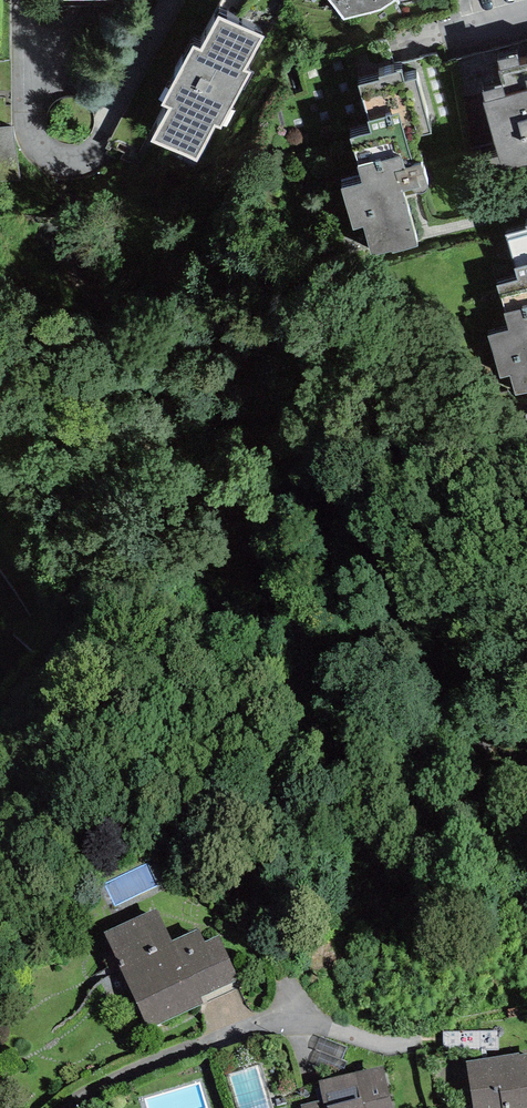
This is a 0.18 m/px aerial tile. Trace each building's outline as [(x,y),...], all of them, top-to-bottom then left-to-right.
[(344,20),(381,10),(397,0),(329,0),(344,20)] [(170,109),(151,143),(197,162),(216,126),(222,128),(252,73),(246,71),(263,38),(219,17),(201,51),(193,47),(162,106),(170,109)] [(503,171),(526,165),(526,65),(520,66),(517,55),(498,61),(500,70),(498,71),(503,87),(482,93),(485,102),(483,103),(503,171)] [(405,139),(431,133),(415,77),(405,80),(402,70),(378,78),(379,80),(358,86),(369,122),(367,123),(370,133),(349,140),(359,167),(356,167),(361,183),(342,189),(353,230),(363,227),(372,257),(392,251),(393,253),(417,246),(403,192),(412,190),(414,193),(417,194),(418,194),(422,194),(425,192),(427,190),(428,187),(428,183),(421,165),(414,166),(405,139)] [(526,227),(526,230),(506,236),(515,269),(514,269),(517,280),(497,286),(505,313),(503,314),(508,330),(487,336),(500,379),(509,376),(515,396),(526,393),(526,227)] [(157,908),(104,932),(149,1030),(204,1005),(201,998),(239,981),(219,937),(205,943),(199,928),(172,941),(157,908)] [(520,1055),(519,1052),(465,1060),(473,1107),(526,1107),(526,1054),(520,1055)] [(261,1062),(233,1068),(242,1107),(272,1107),(261,1062)] [(319,1080),(323,1099),(301,1104),(301,1107),(392,1107),(383,1066),(319,1080)]
